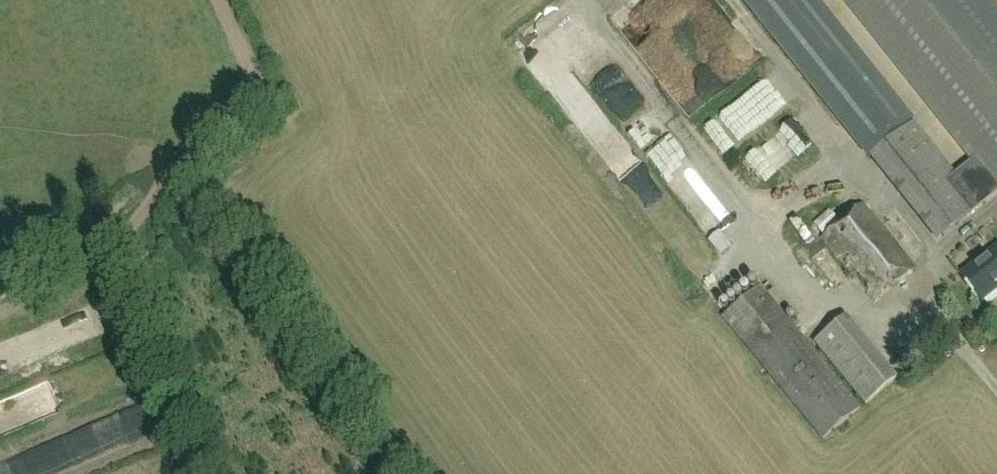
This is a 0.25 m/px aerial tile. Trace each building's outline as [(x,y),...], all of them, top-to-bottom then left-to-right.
[(914,122),(816,0),(744,0),(870,157),(877,151),(878,151),(914,122)] [(852,8),(975,157),(956,172),(982,204),(996,192),(996,9),(989,0),(845,0),(852,8)] [(687,2),(681,10),(693,20),(700,11),(687,2)] [(691,68),(667,86),(682,107),(746,60),(726,34),(701,52),(708,60),(693,71),(691,68)] [(675,183),(719,143),(705,127),(686,145),(688,147),(663,170),(675,183)] [(918,267),(864,203),(823,237),(877,301),(918,267)] [(962,274),(983,301),(996,290),(996,247),(962,274)] [(781,307),(780,308),(761,285),(723,317),(742,340),(823,439),(862,407),(781,307)] [(842,316),(811,339),(859,403),(890,379),(842,316)]
